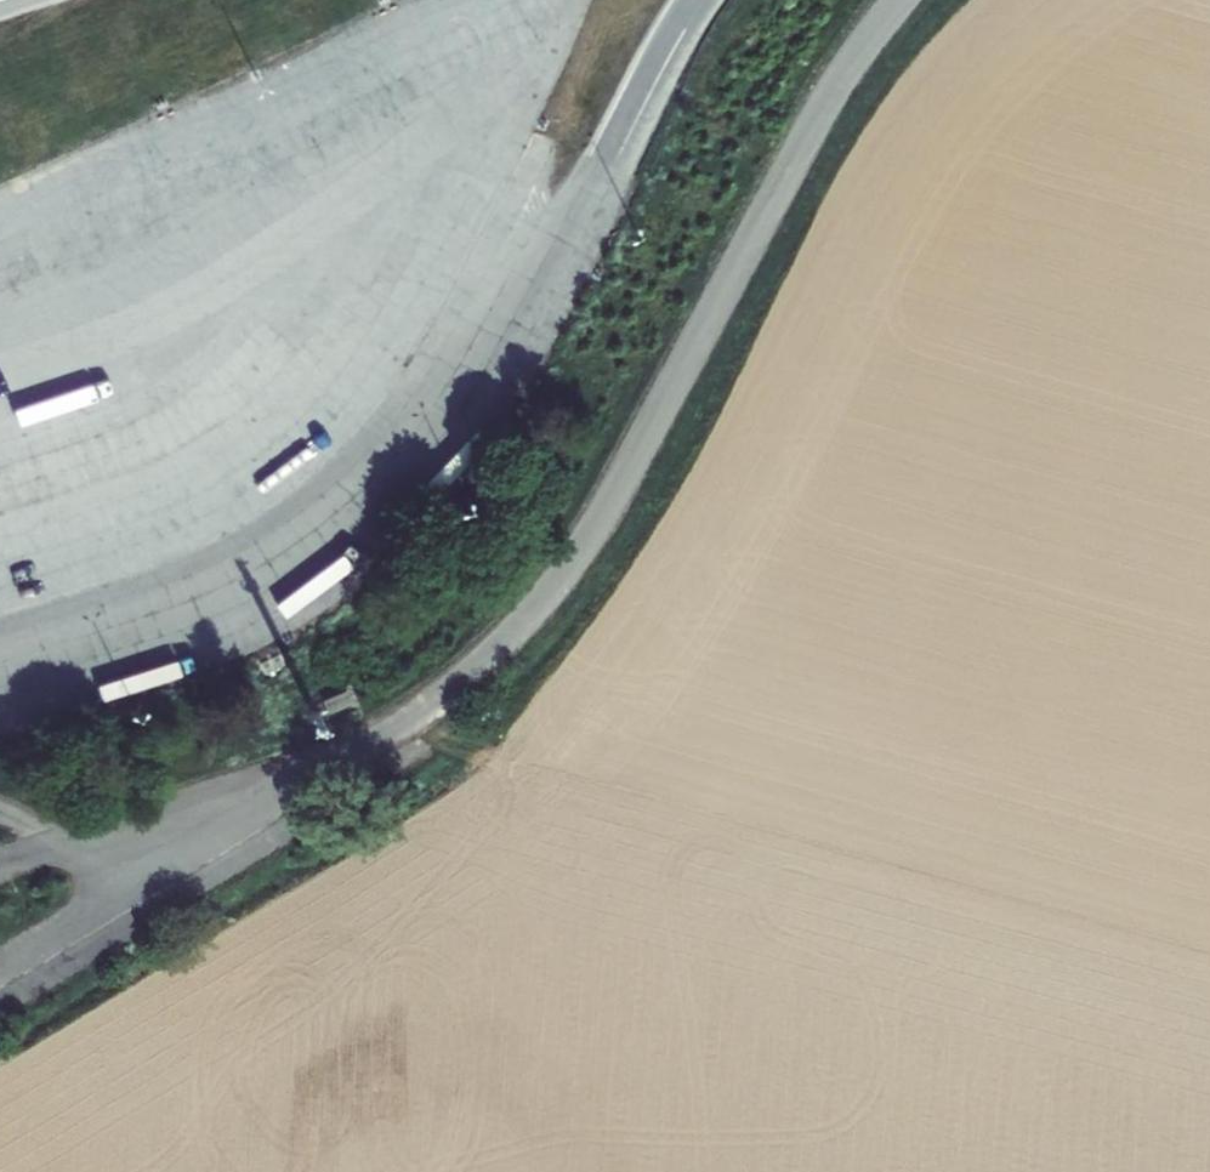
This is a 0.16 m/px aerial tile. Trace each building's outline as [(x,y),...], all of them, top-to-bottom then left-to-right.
[(531,135),(566,60),(551,53),(516,128),(531,135)] [(181,355),(250,314),(243,302),(174,344),(181,355)] [(362,528),(377,554),(418,530),(402,504),(362,528)] [(149,626),(153,643),(133,648),(136,661),(218,640),(213,621),(175,630),(172,621),(149,626)]
